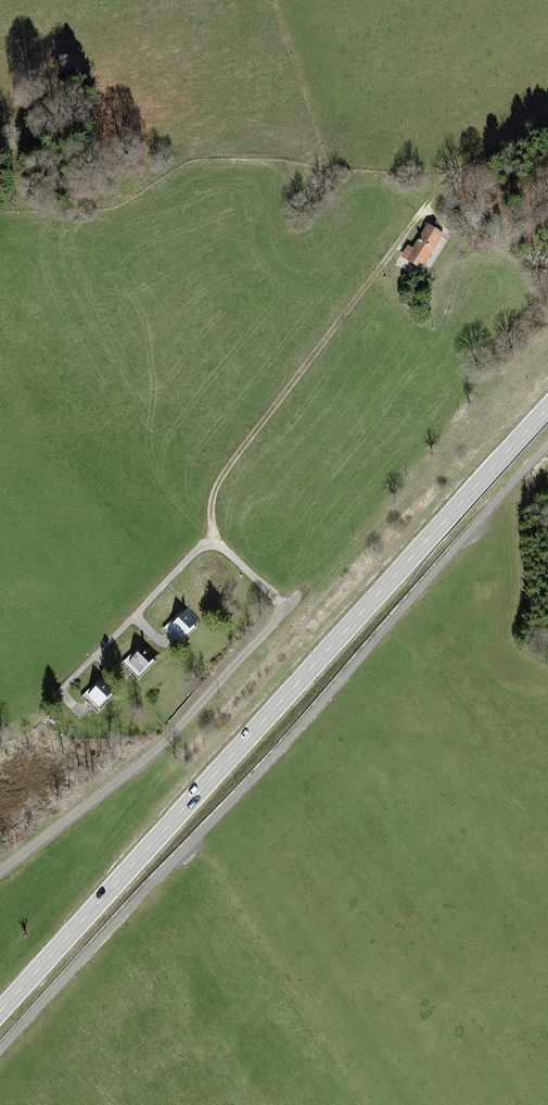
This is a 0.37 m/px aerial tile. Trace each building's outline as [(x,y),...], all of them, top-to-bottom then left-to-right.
[(413,259),(429,270),(455,231),(439,220),(413,259)] [(188,616),(177,626),(185,635),(197,625),(188,616)] [(145,651),(133,661),(141,670),(153,660),(145,651)] [(103,686),(92,696),(100,705),(111,695),(103,686)]
